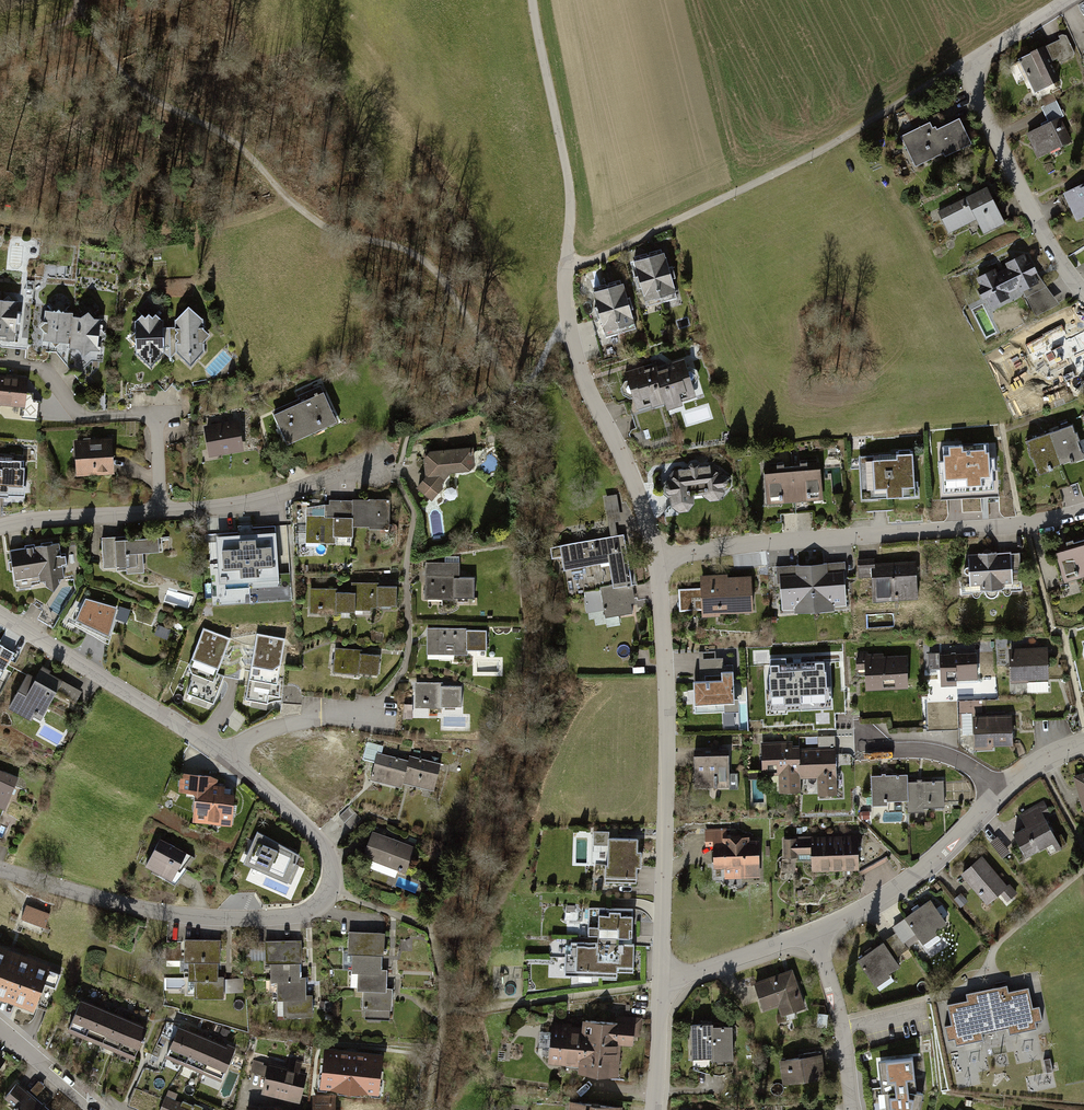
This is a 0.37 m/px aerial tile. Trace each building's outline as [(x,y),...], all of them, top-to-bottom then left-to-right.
[(1068,33),(1052,40),(1061,61),(1077,53),(1068,33)] [(1029,54),(1014,59),(1019,71),(1025,69),(1035,97),(1063,87),(1051,57),(1032,64),(1029,54)] [(930,123),(901,136),(916,166),(944,153),(945,156),(971,144),(959,119),(937,130),(936,126),(932,128),(930,123)] [(1060,120),(1029,134),(1039,155),(1070,141),(1060,120)] [(1066,195),(1076,216),(1083,212),(1083,187),(1066,195)] [(985,190),(942,212),(953,232),(976,220),(983,233),(1003,223),(985,190)] [(672,259),(638,268),(649,306),(682,297),(672,259)] [(1026,262),(981,286),(995,311),(1040,287),(1026,262)] [(627,290),(597,298),(608,338),(638,329),(627,290)] [(175,328),(168,329),(169,354),(176,354),(190,367),(204,352),(203,343),(211,336),(203,329),(203,319),(188,306),(175,320),(175,328)] [(20,345),(23,309),(0,307),(0,344),(20,345)] [(135,355),(151,368),(163,354),(169,354),(168,329),(163,329),(162,314),(133,316),(135,355)] [(51,317),(47,349),(102,356),(106,323),(51,317)] [(656,370),(629,378),(641,414),(670,405),(673,416),(701,408),(689,369),(659,378),(656,370)] [(0,374),(0,403),(23,405),(25,377),(0,374)] [(438,383),(442,394),(453,390),(448,379),(438,383)] [(277,422),(291,451),(339,429),(325,399),(277,422)] [(210,431),(213,459),(247,455),(244,428),(210,431)] [(1032,450),(1042,479),(1083,464),(1083,439),(1082,433),(1032,450)] [(116,444),(80,446),(81,480),(118,478),(116,444)] [(968,455),(948,455),(949,479),(971,478),(971,485),(989,485),(988,456),(980,456),(980,449),(967,449),(968,455)] [(9,497),(10,495),(25,495),(27,459),(15,458),(16,456),(0,455),(0,496),(9,497)] [(908,456),(861,458),(863,498),(910,496),(908,456)] [(429,459),(430,498),(459,497),(459,479),(482,479),(481,457),(429,459)] [(821,471),(768,475),(770,506),(824,502),(821,471)] [(729,476),(671,478),(672,520),(693,520),(693,511),(730,510),(729,476)] [(302,512),(301,552),(353,553),(354,547),(393,547),(394,513),(302,512)] [(216,537),(219,585),(279,581),(276,533),(216,537)] [(623,534),(563,546),(568,571),(608,564),(613,587),(632,583),(623,534)] [(123,535),(100,537),(102,566),(124,565),(125,572),(142,571),(141,551),(160,550),(159,536),(123,538),(123,535)] [(57,542),(8,549),(12,576),(36,573),(37,579),(41,579),(51,586),(58,577),(61,576),(57,542)] [(1065,554),(1072,583),(1083,580),(1083,549),(1065,554)] [(1018,560),(973,560),(973,591),(1018,591),(1018,560)] [(840,562),(777,566),(780,608),(843,604),(840,562)] [(876,579),(876,601),(919,600),(918,575),(881,576),(881,565),(864,565),(864,579),(876,579)] [(430,570),(431,602),(480,600),(479,581),(462,581),(462,569),(430,570)] [(757,581),(703,582),(703,615),(757,614),(757,581)] [(638,613),(632,583),(613,587),(585,592),(591,622),(638,613)] [(316,591),(316,614),(334,615),(334,617),(358,617),(358,612),(383,612),(383,610),(401,610),(402,593),(382,593),(382,587),(358,587),(358,598),(341,598),(341,592),(316,591)] [(72,618),(108,634),(116,606),(82,596),(72,618)] [(128,619),(132,607),(121,604),(117,616),(128,619)] [(230,638),(203,628),(187,671),(193,674),(186,693),(213,703),(224,675),(217,673),(230,638)] [(285,639),(257,634),(245,700),(266,703),(268,695),(279,697),(281,685),(277,685),(285,639)] [(475,635),(442,635),(442,655),(490,654),(490,640),(475,640),(475,635)] [(0,644),(0,679),(15,652),(0,644)] [(1048,653),(1011,654),(1012,682),(1030,682),(1030,689),(1049,688),(1048,653)] [(338,654),(338,677),(360,677),(360,681),(381,682),(382,658),(364,657),(364,654),(338,654)] [(703,672),(694,672),(696,717),(739,715),(737,671),(726,672),(725,654),(702,655),(703,672)] [(864,657),(864,686),(908,687),(908,658),(864,657)] [(772,702),(772,704),(826,701),(826,700),(832,699),(831,686),(827,686),(826,670),(825,670),(824,662),(786,664),(786,658),(770,658),(771,673),(769,673),(770,689),(766,689),(766,703),(772,702)] [(980,661),(947,660),(946,680),(963,680),(962,690),(979,690),(980,661)] [(27,674),(10,706),(32,718),(40,702),(48,707),(62,681),(41,669),(35,679),(27,674)] [(79,698),(84,689),(64,678),(59,687),(79,698)] [(283,699),(302,701),(303,686),(285,684),(283,699)] [(421,688),(422,710),(466,710),(466,694),(447,695),(447,688),(421,688)] [(285,712),(302,713),(302,701),(285,701),(285,712)] [(1015,719),(979,722),(981,751),(1017,749),(1015,719)] [(765,749),(765,776),(785,776),(786,797),(801,797),(801,780),(817,780),(818,797),(839,797),(838,747),(765,749)] [(385,756),(378,776),(437,795),(444,775),(385,756)] [(698,761),(699,789),(736,789),(736,761),(698,761)] [(13,810),(24,782),(0,772),(0,804),(13,810)] [(188,775),(185,795),(204,798),(200,826),(239,832),(244,803),(232,801),(235,782),(188,775)] [(873,780),(875,806),(887,805),(886,801),(911,800),(911,813),(925,812),(924,807),(942,807),(941,784),(906,786),(906,778),(873,780)] [(351,806),(341,815),(351,827),(361,818),(351,806)] [(1032,830),(1017,837),(1029,860),(1058,845),(1042,814),(1027,822),(1032,830)] [(725,832),(705,832),(706,848),(718,848),(718,879),(762,878),(761,841),(725,842),(725,832)] [(259,833),(245,864),(288,883),(300,856),(259,833)] [(636,836),(606,836),(606,864),(603,864),(603,880),(634,880),(635,865),(639,865),(639,850),(635,850),(636,836)] [(379,837),(371,855),(408,873),(416,855),(379,837)] [(861,839),(809,840),(786,840),(786,858),(810,858),(810,873),(861,872),(861,839)] [(165,843),(152,868),(181,882),(194,857),(165,843)] [(988,862),(968,877),(993,911),(1013,896),(988,862)] [(892,936),(859,959),(874,980),(894,966),(889,960),(910,945),(913,949),(948,924),(932,901),(889,932),(892,936)] [(51,912),(27,903),(21,918),(45,927),(51,912)] [(620,943),(620,935),(629,935),(630,908),(587,907),(586,934),(597,934),(596,942),(569,942),(568,952),(562,952),(562,974),(615,975),(615,970),(632,970),(632,943),(620,943)] [(937,933),(926,940),(933,950),(944,942),(937,933)] [(359,940),(362,1024),(394,1023),(390,938),(359,940)] [(32,1006),(48,962),(0,944),(0,994),(32,1006)] [(195,946),(197,996),(231,995),(229,945),(195,946)] [(277,948),(278,1017),(310,1016),(310,948),(277,948)] [(790,969),(754,981),(763,1007),(776,1002),(780,1015),(804,1007),(790,969)] [(1005,991),(1004,985),(964,993),(966,1000),(945,1005),(949,1024),(943,1026),(946,1038),(952,1037),(953,1044),(981,1038),(979,1032),(1006,1027),(1007,1034),(1035,1028),(1033,1021),(1039,1019),(1036,1005),(1030,1007),(1026,987),(1005,991)] [(87,1004),(75,1030),(139,1058),(150,1031),(87,1004)] [(555,1030),(551,1064),(587,1068),(586,1080),(624,1086),(632,1031),(590,1026),(589,1035),(555,1030)] [(732,1026),(696,1029),(698,1061),(734,1059),(732,1026)] [(181,1027),(169,1055),(222,1078),(233,1048),(181,1027)] [(383,1055),(325,1049),(320,1090),(379,1096),(383,1055)] [(822,1051),(780,1058),(785,1083),(826,1076),(822,1051)] [(877,1058),(881,1092),(884,1092),(886,1109),(919,1109),(923,1091),(916,1089),(912,1054),(877,1058)] [(274,1066),(266,1095),(304,1104),(311,1075),(274,1066)] [(10,1099),(22,1109),(51,1109),(24,1085),(10,1099)] [(165,1109),(189,1109),(171,1100),(165,1109)]
